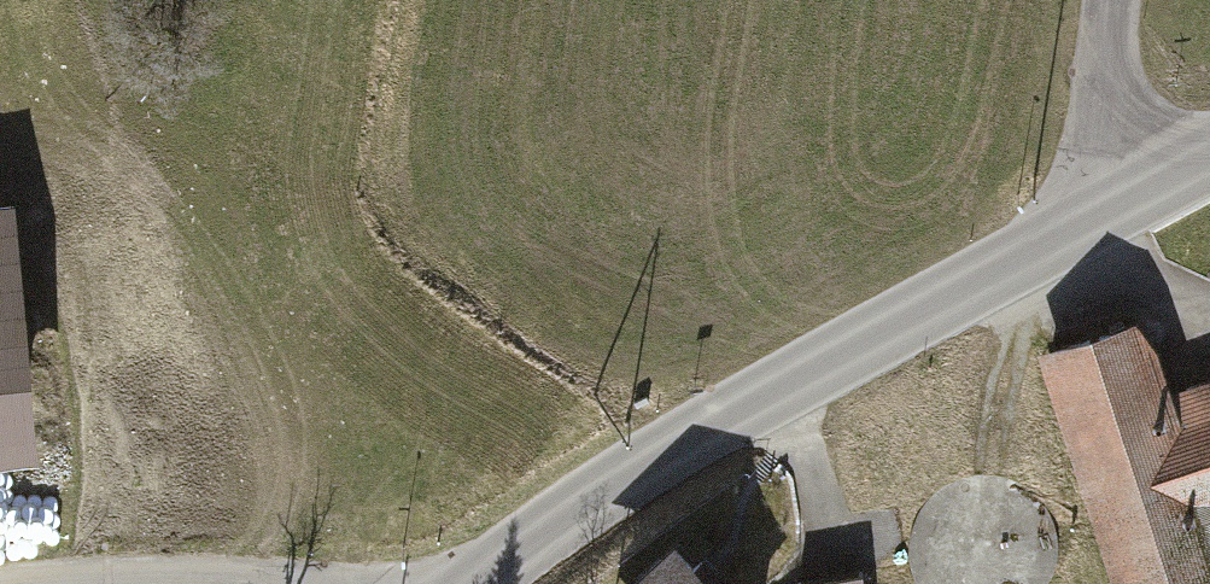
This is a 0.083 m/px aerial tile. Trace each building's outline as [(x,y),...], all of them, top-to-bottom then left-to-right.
[(0,199),(0,456),(34,453),(9,198),(0,199)] [(1171,401),(1142,319),(1032,358),(1101,556),(1110,583),(1209,583),(1209,387),(1171,401)] [(954,506),(930,495),(911,537),(935,548),(954,506)] [(669,540),(621,583),(710,583),(669,540)]
